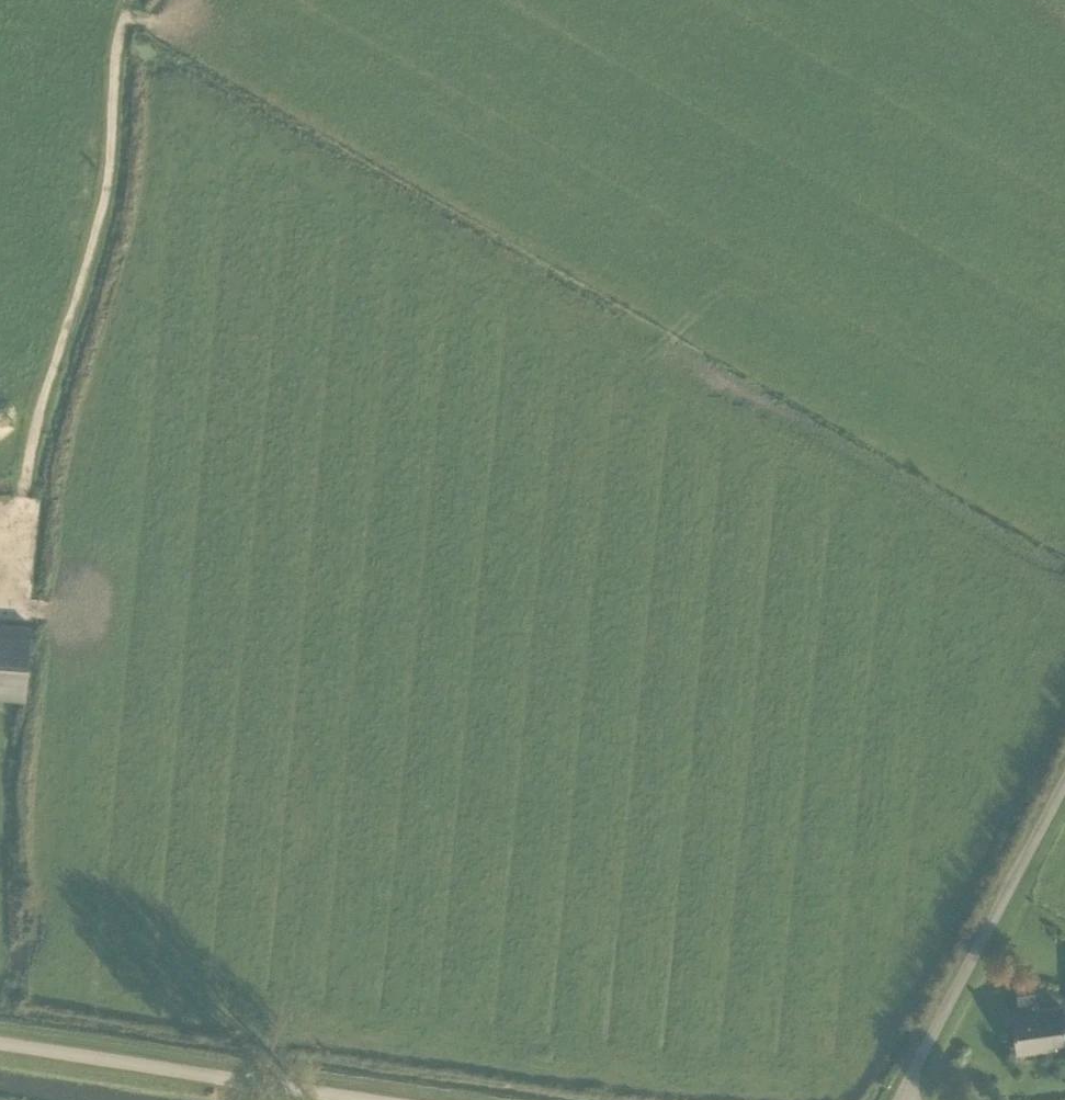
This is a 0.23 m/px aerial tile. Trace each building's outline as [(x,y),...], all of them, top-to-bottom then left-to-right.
[(0,624),(0,696),(28,698),(34,627),(0,624)] [(1020,1051),(1049,1047),(1049,1043),(1064,1040),(1064,1003),(1064,1002),(1042,1005),(1039,987),(1021,990),(1024,1008),(1014,1010),(1020,1051)]
